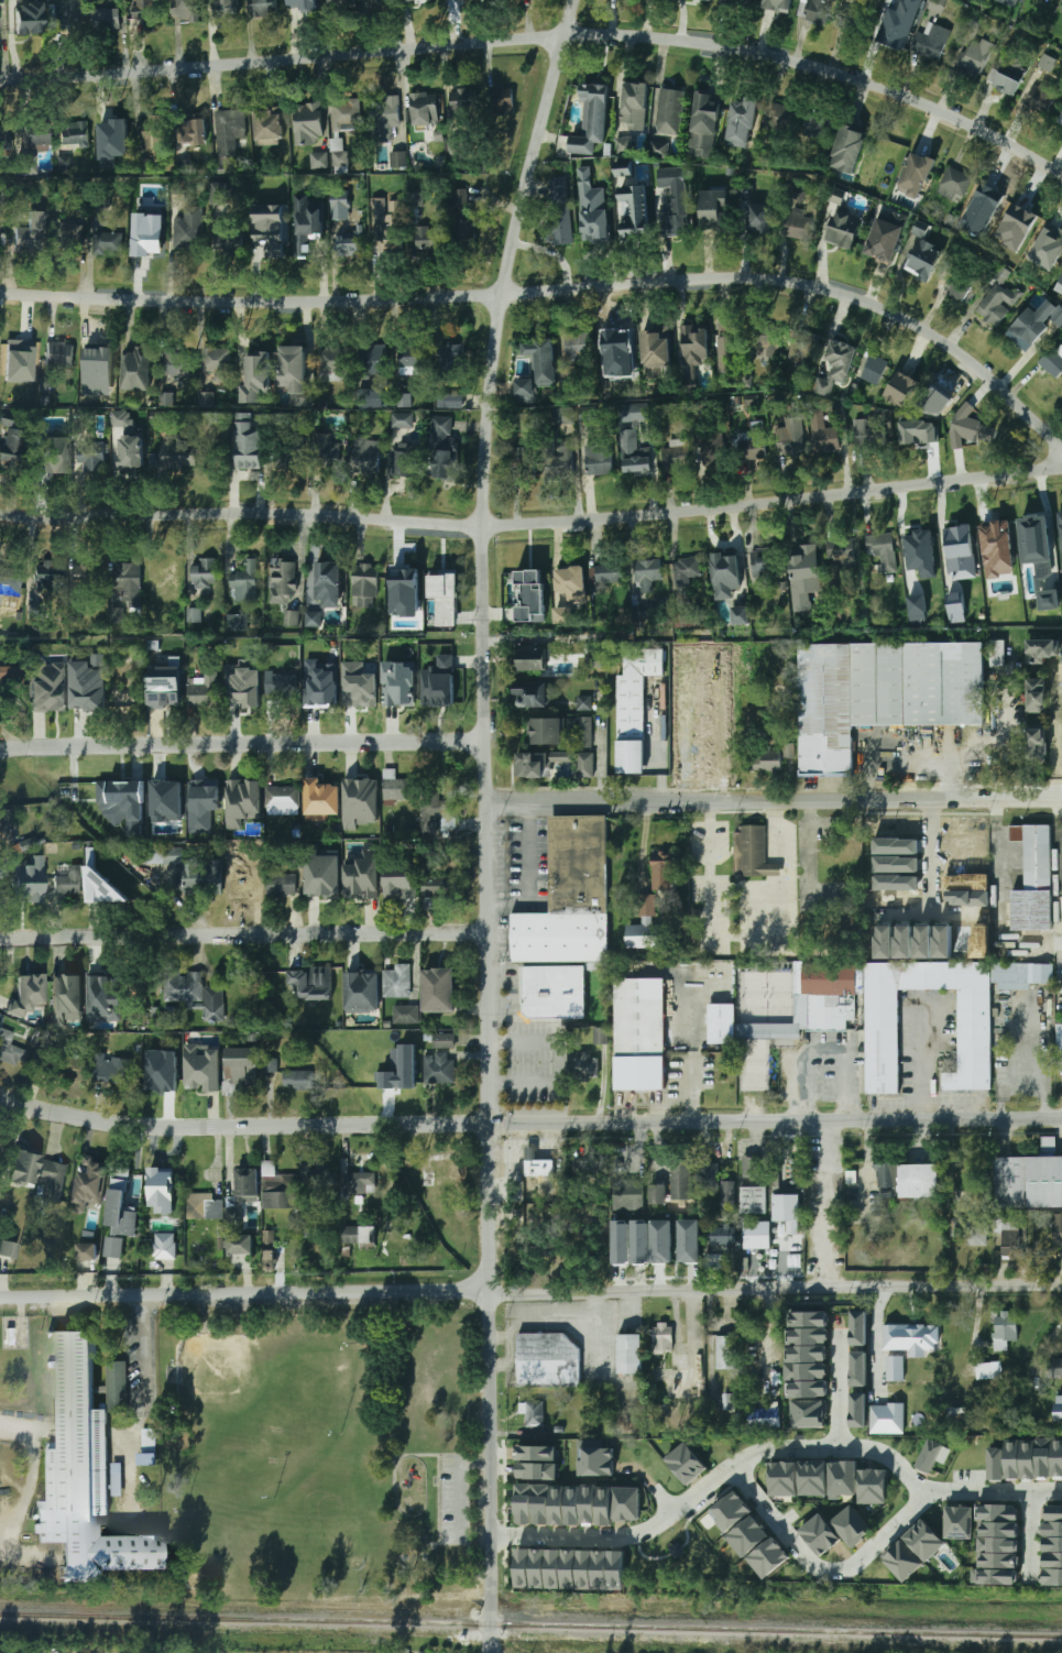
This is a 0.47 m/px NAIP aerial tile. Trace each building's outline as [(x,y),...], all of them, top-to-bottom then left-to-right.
[(25,4),(25,0),(40,0),(41,32),(14,33),(14,10),(18,10),(18,4),(25,4)] [(78,12),(76,0),(67,0),(69,13),(78,12)] [(158,23),(158,0),(134,0),(134,23),(158,23)] [(174,21),(199,18),(197,0),(171,0),(174,21)] [(214,18),(236,18),(236,0),(214,0),(214,18)] [(276,14),(276,0),(249,0),(250,17),(276,14)] [(317,0),(289,0),(288,12),(316,14),(317,0)] [(355,0),(328,0),(328,9),(355,8),(355,0)] [(790,12),(792,0),(764,0),(763,8),(790,12)] [(804,20),(830,25),(835,0),(809,0),(804,20)] [(861,0),(847,0),(841,28),(865,33),(871,8),(860,7),(861,0)] [(941,14),(944,0),(930,0),(927,10),(941,14)] [(90,10),(90,30),(119,30),(119,10),(90,10)] [(884,45),(906,44),(905,18),(883,19),(884,45)] [(948,29),(924,23),(918,53),(941,58),(948,29)] [(985,55),(964,45),(953,72),(974,80),(985,55)] [(1014,97),(1022,79),(996,65),(986,83),(1014,97)] [(1045,116),(1060,91),(1038,78),(1023,101),(1045,116)] [(648,84),(624,81),(620,127),(644,129),(648,84)] [(606,143),(609,85),(582,83),(581,103),(590,103),(589,135),(571,135),(570,153),(596,154),(596,143),(606,143)] [(678,135),(682,90),(659,88),(655,133),(678,135)] [(450,90),(450,108),(475,108),(475,90),(450,90)] [(489,114),(513,114),(513,90),(489,90),(489,114)] [(690,133),(700,134),(697,151),(712,153),(720,103),(711,102),(712,94),(697,90),(690,133)] [(410,92),(410,125),(436,125),(435,92),(410,92)] [(371,108),(371,141),(392,141),(392,128),(398,128),(398,97),(380,97),(380,108),(371,108)] [(734,97),(725,144),(749,149),(758,101),(734,97)] [(764,125),(784,135),(796,112),(776,101),(764,125)] [(332,132),(358,132),(358,102),(332,102),(332,132)] [(293,135),(320,135),(320,103),(293,103),(293,135)] [(256,109),(256,141),(283,141),(283,109),(256,109)] [(215,111),(217,166),(236,166),(234,138),(245,138),(244,110),(215,111)] [(826,141),(833,120),(808,111),(801,133),(826,141)] [(141,150),(162,150),(162,119),(141,119),(141,150)] [(205,119),(177,119),(177,144),(205,144),(205,119)] [(98,121),(98,141),(113,141),(113,149),(125,149),(125,121),(98,121)] [(87,144),(87,122),(59,122),(59,144),(87,144)] [(830,166),(854,174),(868,131),(844,123),(830,166)] [(10,149),(11,125),(0,125),(0,149),(10,149)] [(47,128),(25,128),(25,154),(47,154),(47,128)] [(615,152),(631,152),(631,138),(615,138),(615,152)] [(872,143),(876,166),(897,163),(893,139),(872,143)] [(667,158),(667,142),(652,142),(652,158),(667,158)] [(348,149),(336,148),(334,163),(347,164),(348,149)] [(902,176),(921,186),(935,160),(916,150),(902,176)] [(311,169),(328,168),(328,151),(311,152),(311,169)] [(407,151),(390,151),(390,167),(407,167),(407,151)] [(35,174),(34,156),(21,156),(22,175),(35,174)] [(648,185),(631,185),(629,162),(618,162),(621,234),(649,233),(648,185)] [(959,204),(972,178),(949,166),(935,190),(959,204)] [(683,168),(656,168),(656,187),(670,187),(670,218),(685,218),(683,168)] [(547,177),(549,244),(570,243),(567,176),(547,177)] [(805,202),(809,187),(791,181),(786,196),(805,202)] [(1003,195),(979,183),(968,206),(993,217),(1003,195)] [(830,200),(842,205),(847,193),(835,187),(830,200)] [(467,189),(454,189),(454,205),(468,204),(467,189)] [(729,190),(703,190),(702,231),(727,231),(729,190)] [(423,206),(422,192),(413,193),(413,206),(423,206)] [(24,197),(12,198),(13,211),(25,210),(24,197)] [(385,198),(371,198),(371,211),(385,211),(385,198)] [(331,200),(332,220),(350,219),(349,199),(331,200)] [(402,201),(377,202),(379,249),(403,249),(402,201)] [(1023,233),(1036,217),(1017,202),(1005,220),(1023,233)] [(774,232),(771,204),(747,205),(749,233),(774,232)] [(182,219),(173,219),(172,244),(199,245),(200,205),(183,205),(182,219)] [(828,239),(851,250),(865,220),(842,209),(828,239)] [(784,236),(812,241),(815,219),(787,214),(784,236)] [(907,219),(895,215),(893,221),(878,217),(866,253),(893,262),(907,219)] [(455,249),(474,249),(474,219),(455,220),(455,249)] [(609,219),(582,220),(583,242),(609,241),(609,219)] [(294,221),(294,255),(324,255),(324,238),(311,238),(311,221),(294,221)] [(415,251),(444,250),(444,226),(415,226),(415,251)] [(930,283),(946,252),(922,239),(927,230),(920,226),(916,233),(921,237),(905,269),(930,283)] [(1050,226),(1030,252),(1047,265),(1061,246),(1061,235),(1050,226)] [(42,227),(14,227),(14,249),(42,249),(42,227)] [(278,229),(259,229),(259,259),(278,259),(278,229)] [(74,230),(64,231),(66,243),(76,241),(74,230)] [(122,232),(92,232),(92,255),(122,255),(122,232)] [(214,232),(214,254),(234,254),(234,232),(214,232)] [(336,255),(362,255),(362,233),(336,233),(336,255)] [(160,236),(134,236),(134,261),(160,261),(160,236)] [(961,304),(976,278),(960,270),(945,295),(961,304)] [(1003,304),(1010,296),(998,284),(974,309),(994,328),(1010,310),(1003,304)] [(1060,326),(1061,316),(1052,314),(1050,322),(1060,326)] [(1006,332),(1026,351),(1042,332),(1022,315),(1006,332)] [(718,373),(735,373),(735,322),(718,322),(718,373)] [(778,358),(780,324),(749,322),(748,347),(766,347),(765,357),(778,358)] [(682,363),(708,363),(708,326),(682,326),(682,363)] [(671,368),(669,327),(642,329),(645,380),(663,379),(663,368),(671,368)] [(607,366),(631,366),(631,331),(607,331),(607,366)] [(563,333),(563,360),(590,360),(590,333),(563,333)] [(814,360),(815,335),(795,333),(793,359),(814,360)] [(33,340),(7,339),(4,381),(31,382),(33,340)] [(515,404),(535,404),(535,386),(555,386),(555,339),(524,340),(524,355),(536,355),(537,380),(515,380),(515,404)] [(847,371),(855,349),(831,340),(823,362),(847,371)] [(46,366),(72,366),(72,342),(46,342),(46,366)] [(1061,372),(1061,348),(1055,342),(1038,363),(1056,379),(1061,372)] [(358,373),(385,373),(385,344),(358,344),(358,373)] [(421,344),(396,344),(396,370),(421,370),(421,344)] [(110,395),(112,347),(102,346),(102,349),(85,348),(83,394),(110,395)] [(281,386),(291,386),(291,397),(296,397),(296,406),(313,406),(313,392),(307,392),(306,346),(281,347),(281,386)] [(439,347),(439,379),(462,379),(462,347),(439,347)] [(347,348),(319,348),(319,380),(347,380),(347,348)] [(184,373),(184,349),(163,349),(163,373),(184,373)] [(195,349),(195,375),(228,375),(228,349),(195,349)] [(150,390),(150,350),(122,350),(122,390),(150,390)] [(242,404),(261,403),(261,393),(270,393),(269,351),(259,352),(259,355),(247,355),(247,385),(241,385),(242,404)] [(876,386),(888,362),(871,353),(858,377),(876,386)] [(698,391),(697,366),(691,366),(691,377),(681,377),(682,391),(698,391)] [(617,386),(617,369),(604,369),(604,387),(617,386)] [(921,382),(901,369),(884,395),(905,408),(921,382)] [(359,408),(359,390),(382,390),(382,408),(359,408)] [(80,406),(113,407),(113,393),(80,392),(80,406)] [(199,407),(214,407),(214,392),(199,392),(199,407)] [(397,407),(397,394),(412,394),(410,407),(397,407)] [(438,394),(438,407),(462,407),(463,394),(438,394)] [(631,405),(631,420),(646,420),(646,405),(631,405)] [(571,424),(571,408),(551,408),(551,424),(571,424)] [(839,449),(837,427),(823,428),(822,409),(810,410),(813,452),(839,449)] [(112,428),(133,428),(132,411),(111,411),(112,428)] [(948,429),(986,447),(994,430),(955,412),(948,429)] [(263,469),(263,431),(253,430),(254,413),(238,413),(237,468),(263,469)] [(413,413),(391,413),(391,427),(413,427),(413,413)] [(434,417),(452,418),(451,435),(447,435),(447,437),(456,438),(456,444),(459,444),(458,453),(453,453),(451,479),(434,478),(435,470),(434,470),(435,453),(430,453),(434,417)] [(782,456),(802,456),(802,417),(782,417),(782,456)] [(854,446),(882,446),(882,420),(854,420),(854,446)] [(899,444),(926,444),(926,420),(899,420),(899,444)] [(764,459),(764,427),(747,427),(747,439),(737,439),(737,459),(764,459)] [(623,471),(650,471),(650,453),(635,455),(635,428),(622,429),(623,471)] [(702,466),(724,465),(723,433),(701,434),(702,466)] [(336,434),(310,434),(310,470),(336,470),(336,434)] [(144,468),(143,435),(120,436),(121,468),(144,468)] [(0,440),(0,469),(11,472),(21,440),(1,436),(0,440)] [(379,471),(379,436),(352,436),(352,471),(379,471)] [(543,440),(543,475),(571,475),(571,440),(543,440)] [(102,472),(102,442),(76,442),(76,463),(83,463),(83,472),(102,472)] [(196,467),(196,446),(160,446),(160,467),(196,467)] [(584,474),(611,474),(611,446),(584,446),(584,474)] [(663,468),(688,468),(688,446),(663,446),(663,468)] [(63,447),(31,447),(31,474),(63,474),(63,447)] [(277,466),(291,464),(289,449),(276,450),(277,466)] [(534,481),(534,459),(523,459),(523,449),(512,449),(512,481),(534,481)] [(413,450),(391,450),(391,475),(413,475),(413,450)] [(1018,519),(1023,544),(1050,537),(1044,514),(1018,519)] [(986,516),(985,541),(1007,543),(1008,517),(986,516)] [(971,525),(942,526),(942,567),(960,567),(960,543),(971,543),(971,525)] [(930,546),(928,532),(917,534),(919,548),(930,546)] [(880,573),(897,572),(895,533),(865,535),(866,557),(878,556),(880,573)] [(826,562),(854,562),(854,540),(826,540),(826,562)] [(821,592),(815,544),(798,545),(799,554),(788,555),(795,612),(811,611),(810,593),(821,592)] [(751,551),(753,577),(779,573),(777,548),(751,551)] [(712,554),(713,599),(740,598),(738,554),(712,554)] [(228,589),(239,589),(239,600),(254,600),(255,559),(244,558),(244,571),(228,571),(228,589)] [(672,587),(688,587),(688,577),(700,577),(700,558),(672,558),(672,587)] [(216,560),(191,560),(191,584),(216,584),(216,560)] [(652,592),(652,580),(660,580),(660,560),(634,560),(634,592),(652,592)] [(153,589),(177,589),(177,561),(153,561),(153,589)] [(340,605),(340,561),(316,561),(316,605),(340,605)] [(621,562),(593,565),(594,584),(622,582),(621,562)] [(56,563),(32,563),(32,587),(56,587),(56,563)] [(112,589),(122,589),(122,605),(139,605),(139,563),(112,563),(112,589)] [(274,563),(274,590),(293,590),(293,563),(274,563)] [(95,587),(95,565),(72,565),(72,587),(95,587)] [(351,598),(354,598),(353,607),(375,607),(376,565),(352,565),(351,598)] [(419,617),(418,567),(390,568),(392,614),(403,614),(403,617),(419,617)] [(556,592),(584,592),(584,567),(556,567),(556,592)] [(22,580),(0,569),(0,605),(8,609),(22,580)] [(517,622),(517,606),(524,606),(524,601),(522,601),(522,593),(524,593),(524,584),(517,584),(517,570),(541,570),(541,583),(544,583),(544,614),(534,614),(534,622),(517,622)] [(458,573),(430,573),(430,596),(437,596),(437,625),(458,625),(458,573)] [(1058,589),(1038,591),(1040,611),(1060,609),(1058,589)] [(966,622),(965,592),(949,593),(950,623),(966,622)] [(911,623),(928,621),(926,595),(909,597),(911,623)] [(648,606),(633,605),(632,620),(648,620),(648,606)] [(748,624),(747,605),(732,606),(733,624),(748,624)] [(554,609),(555,624),(571,623),(570,607),(554,609)] [(124,608),(110,608),(110,623),(124,623),(124,608)] [(202,623),(202,608),(188,608),(187,622),(202,623)] [(301,610),(285,610),(284,626),(300,627),(301,610)] [(319,612),(305,612),(305,627),(319,627),(319,612)] [(248,631),(248,614),(227,614),(227,631),(248,631)] [(1005,640),(991,640),(991,667),(1006,667),(1005,640)] [(1047,665),(1048,658),(1060,658),(1060,641),(1029,641),(1029,665),(1047,665)] [(984,725),(984,643),(799,644),(800,775),(854,775),(853,725),(984,725)] [(515,671),(547,671),(547,648),(515,648),(515,671)] [(617,676),(617,774),(645,774),(644,676),(663,676),(663,648),(623,648),(623,676),(617,676)] [(672,667),(672,649),(692,649),(692,667),(672,667)] [(709,667),(709,649),(731,649),(731,667),(709,667)] [(104,666),(105,654),(93,653),(93,666),(104,666)] [(423,704),(456,704),(455,655),(440,655),(440,670),(423,670),(423,704)] [(416,661),(385,661),(384,704),(416,704),(416,661)] [(363,663),(342,663),(342,710),(373,710),(373,680),(363,680),(363,663)] [(21,681),(21,666),(0,666),(0,681),(21,681)] [(709,689),(709,670),(730,670),(730,689),(709,689)] [(302,715),(313,716),(313,703),(337,703),(337,685),(325,685),(325,671),(303,671),(302,715)] [(670,688),(670,671),(694,671),(694,688),(670,688)] [(295,693),(295,674),(264,674),(264,693),(295,693)] [(63,701),(63,677),(31,677),(31,701),(63,701)] [(147,709),(180,709),(180,678),(147,678),(147,709)] [(186,678),(186,705),(217,705),(217,678),(186,678)] [(1028,679),(1029,713),(1047,713),(1046,678),(1028,679)] [(549,708),(549,682),(515,682),(515,708),(549,708)] [(96,685),(70,685),(70,703),(96,703),(96,685)] [(226,686),(226,710),(259,710),(259,690),(240,690),(240,686),(226,686)] [(142,688),(113,688),(113,707),(142,707),(142,688)] [(671,712),(671,692),(694,692),(694,712),(671,712)] [(709,712),(709,692),(732,692),(732,712),(709,712)] [(578,711),(578,697),(592,697),(592,711),(578,711)] [(710,733),(710,714),(732,714),(732,733),(710,733)] [(672,733),(672,715),(694,715),(694,733),(672,733)] [(578,747),(592,747),(592,716),(578,716),(578,747)] [(528,719),(528,745),(563,745),(563,719),(528,719)] [(567,719),(576,719),(576,729),(567,729),(567,719)] [(1047,762),(1048,730),(1030,730),(1029,762),(1047,762)] [(671,756),(671,736),(694,736),(694,756),(671,756)] [(710,755),(710,737),(731,737),(731,755),(710,755)] [(747,770),(781,772),(782,753),(748,751),(747,770)] [(518,753),(518,778),(550,778),(549,764),(572,764),(572,752),(518,753)] [(577,778),(593,778),(593,752),(577,752),(577,778)] [(671,778),(671,759),(693,759),(693,778),(671,778)] [(710,779),(710,759),(732,759),(732,779),(710,779)] [(413,799),(413,780),(394,780),(394,770),(382,770),(382,799),(413,799)] [(344,819),(377,819),(377,777),(344,777),(344,819)] [(133,781),(114,781),(114,797),(90,796),(90,788),(79,788),(78,812),(106,812),(106,818),(133,818),(133,781)] [(147,815),(179,815),(179,786),(160,786),(160,797),(147,797),(147,815)] [(304,786),(304,818),(339,818),(339,786),(304,786)] [(298,809),(298,787),(264,787),(264,809),(298,809)] [(438,788),(420,788),(420,835),(438,835),(438,832),(455,832),(456,800),(438,800),(438,788)] [(188,814),(217,814),(217,790),(188,790),(188,814)] [(226,817),(258,817),(258,793),(226,793),(226,817)] [(607,815),(548,815),(548,913),(511,913),(511,962),(607,961),(607,815)] [(735,877),(780,876),(780,864),(765,864),(764,825),(734,827),(735,877)] [(1050,825),(1009,825),(1009,842),(1023,842),(1023,890),(1010,890),(1010,930),(1051,930),(1050,825)] [(144,864),(180,865),(180,890),(219,891),(220,861),(182,860),(183,847),(144,847),(144,864)] [(376,896),(376,849),(363,849),(363,878),(355,878),(355,871),(342,871),(342,896),(376,896)] [(118,863),(135,863),(135,850),(118,850),(118,863)] [(652,890),(676,890),(675,850),(652,851),(652,890)] [(260,895),(260,876),(243,876),(243,863),(226,863),(226,895),(260,895)] [(87,903),(127,903),(127,884),(98,884),(98,866),(86,866),(87,903)] [(406,893),(406,873),(383,873),(383,893),(406,893)] [(6,875),(6,898),(41,898),(41,875),(6,875)] [(296,897),(296,875),(266,875),(265,897),(296,897)] [(441,877),(421,877),(421,908),(441,908),(441,877)] [(47,878),(47,899),(78,899),(78,878),(47,878)] [(305,879),(305,898),(336,898),(336,879),(305,879)] [(948,890),(989,890),(989,905),(986,908),(966,908),(966,905),(955,905),(950,905),(950,900),(948,901),(948,890)] [(627,948),(659,947),(659,924),(652,924),(652,916),(642,916),(642,925),(626,925),(627,948)] [(878,959),(894,959),(894,925),(877,925),(878,959)] [(914,926),(897,925),(897,959),(913,959),(914,926)] [(917,959),(933,958),(933,925),(916,925),(917,959)] [(952,926),(952,957),(934,957),(934,937),(938,937),(938,926),(952,926)] [(957,926),(971,926),(971,957),(954,957),(954,937),(957,937),(957,926)] [(975,937),(975,926),(989,926),(988,957),(973,957),(972,937),(975,937)] [(990,962),(866,962),(866,1094),(899,1094),(899,989),(957,989),(957,1073),(941,1073),(941,1091),(990,1091),(990,962)] [(382,997),(408,997),(408,964),(393,964),(393,971),(382,971),(382,997)] [(845,994),(856,994),(856,964),(803,964),(803,1031),(845,1031),(845,994)] [(1028,986),(1028,965),(998,965),(999,986),(1028,986)] [(522,967),(524,1018),(586,1017),(585,966),(522,967)] [(331,999),(331,968),(287,968),(287,986),(298,986),(298,999),(331,999)] [(423,968),(422,1011),(454,1012),(455,969),(423,968)] [(200,972),(162,972),(163,1003),(187,1001),(187,1009),(202,1009),(202,1021),(223,1021),(222,987),(201,987),(200,972)] [(376,1004),(376,984),(352,984),(352,972),(343,972),(343,1004),(376,1004)] [(17,974),(17,1001),(8,1001),(8,1014),(32,1014),(32,1002),(43,1003),(44,974),(17,974)] [(113,974),(89,974),(89,996),(113,996),(113,974)] [(665,978),(615,978),(615,1090),(665,1090),(665,978)] [(76,983),(50,983),(50,1003),(59,1003),(59,1008),(76,1008),(76,983)] [(6,998),(14,998),(14,986),(6,986),(6,998)] [(709,1004),(709,1044),(735,1044),(735,1004),(709,1004)] [(416,1022),(416,1006),(392,1006),(392,1022),(416,1022)] [(12,1032),(0,1028),(0,1061),(18,1068),(23,1050),(8,1044),(12,1032)] [(608,1028),(594,1028),(594,1044),(608,1044),(608,1028)] [(455,1033),(433,1034),(433,1048),(455,1048),(455,1033)] [(255,1048),(226,1048),(226,1085),(255,1085),(255,1048)] [(394,1073),(394,1083),(407,1083),(407,1052),(376,1052),(376,1073),(394,1073)] [(424,1083),(452,1083),(452,1053),(424,1053),(424,1083)] [(131,1061),(97,1054),(91,1081),(125,1086),(131,1061)] [(596,1054),(570,1054),(570,1080),(596,1080),(596,1054)] [(168,1085),(168,1080),(179,1080),(179,1055),(144,1055),(144,1085),(168,1085)] [(40,1072),(48,1063),(40,1057),(33,1066),(40,1072)] [(196,1066),(196,1058),(184,1058),(184,1086),(217,1086),(217,1066),(196,1066)] [(262,1072),(276,1072),(276,1058),(262,1058),(262,1072)] [(66,1080),(87,1080),(87,1060),(66,1060),(66,1080)] [(282,1088),(310,1088),(310,1071),(282,1071),(282,1088)] [(742,1218),(769,1217),(769,1130),(804,1130),(804,1274),(743,1274),(742,1218)] [(1061,1207),(1061,1157),(1055,1157),(1055,1137),(1041,1137),(1041,1157),(994,1158),(994,1208),(1061,1207)] [(8,1151),(0,1181),(0,1203),(14,1206),(28,1156),(8,1151)] [(39,1154),(13,1151),(9,1183),(35,1186),(39,1154)] [(56,1203),(68,1168),(44,1159),(34,1184),(43,1187),(40,1196),(56,1203)] [(557,1174),(528,1174),(528,1159),(557,1159),(557,1174)] [(689,1201),(689,1160),(670,1160),(670,1201),(689,1201)] [(584,1171),(584,1161),(573,1161),(573,1171),(584,1171)] [(697,1164),(697,1192),(718,1192),(718,1164),(697,1164)] [(895,1164),(876,1164),(876,1187),(895,1187),(895,1164)] [(940,1164),(900,1164),(900,1200),(940,1200),(940,1164)] [(105,1180),(83,1165),(72,1183),(94,1197),(105,1180)] [(300,1165),(300,1185),(335,1185),(335,1165),(300,1165)] [(150,1207),(156,1207),(156,1214),(175,1214),(174,1168),(149,1168),(150,1207)] [(258,1169),(236,1169),(236,1203),(258,1203),(258,1169)] [(373,1194),(373,1172),(340,1172),(340,1194),(373,1194)] [(138,1174),(108,1173),(105,1226),(121,1227),(122,1207),(135,1207),(138,1174)] [(262,1209),(295,1209),(295,1174),(262,1174),(262,1209)] [(612,1180),(612,1207),(642,1207),(642,1180),(612,1180)] [(736,1209),(736,1181),(722,1181),(722,1209),(736,1209)] [(664,1206),(664,1185),(647,1185),(647,1206),(664,1206)] [(766,1186),(740,1186),(740,1215),(766,1215),(766,1186)] [(187,1194),(187,1219),(221,1219),(221,1200),(211,1200),(211,1194),(187,1194)] [(1054,1244),(1061,1244),(1061,1214),(1053,1214),(1054,1244)] [(989,1246),(988,1222),(974,1222),(974,1216),(950,1217),(951,1237),(967,1236),(967,1246),(989,1246)] [(616,1263),(616,1218),(633,1218),(633,1263),(616,1263)] [(636,1263),(636,1219),(653,1219),(653,1263),(636,1263)] [(682,1261),(682,1219),(703,1219),(703,1261),(682,1261)] [(657,1262),(657,1220),(675,1220),(675,1262),(657,1262)] [(995,1233),(1003,1233),(1002,1258),(1021,1259),(1022,1221),(995,1221),(995,1233)] [(709,1248),(735,1248),(735,1225),(709,1225),(709,1248)] [(354,1226),(341,1226),(341,1244),(354,1244),(354,1226)] [(373,1251),(373,1226),(357,1226),(357,1251),(373,1251)] [(176,1259),(176,1233),(155,1233),(154,1259),(176,1259)] [(226,1255),(252,1255),(252,1235),(226,1235),(226,1255)] [(124,1238),(106,1237),(105,1257),(123,1258),(124,1238)] [(0,1240),(0,1256),(14,1259),(17,1244),(0,1240)] [(97,1244),(78,1244),(78,1260),(98,1260),(97,1244)] [(275,1251),(265,1250),(264,1270),(274,1270),(275,1251)] [(855,1346),(855,1309),(871,1309),(869,1346),(855,1346)] [(792,1328),(792,1311),(830,1312),(830,1328),(792,1328)] [(994,1350),(1007,1350),(1007,1334),(1018,1334),(1018,1316),(994,1316),(994,1350)] [(886,1324),(941,1324),(941,1348),(886,1348),(886,1324)] [(658,1349),(658,1326),(676,1327),(676,1350),(658,1349)] [(792,1345),(792,1328),(830,1328),(830,1345),(792,1345)] [(92,1333),(59,1333),(62,1443),(47,1443),(47,1501),(37,1501),(37,1542),(63,1542),(63,1581),(91,1581),(91,1570),(161,1569),(160,1534),(96,1535),(96,1515),(108,1515),(106,1412),(125,1412),(124,1361),(105,1361),(106,1411),(94,1411),(92,1333)] [(580,1349),(580,1387),(517,1387),(517,1333),(563,1333),(580,1349)] [(623,1372),(623,1335),(643,1335),(643,1373),(623,1372)] [(736,1336),(715,1336),(715,1369),(736,1369),(736,1336)] [(792,1361),(792,1345),(830,1345),(830,1362),(792,1361)] [(855,1384),(856,1350),(868,1350),(867,1384),(855,1384)] [(890,1355),(907,1355),(907,1378),(890,1378),(890,1355)] [(1043,1359),(1043,1378),(1061,1378),(1061,1359),(1043,1359)] [(791,1379),(792,1361),(830,1362),(830,1379),(791,1379)] [(1002,1362),(977,1363),(977,1379),(1003,1379),(1002,1362)] [(791,1395),(791,1379),(830,1379),(830,1395),(791,1395)] [(855,1425),(855,1391),(868,1391),(868,1426),(855,1425)] [(736,1410),(736,1394),(724,1394),(724,1410),(736,1410)] [(795,1427),(795,1398),(828,1399),(828,1427),(795,1427)] [(526,1427),(527,1401),(544,1401),(544,1427),(526,1427)] [(875,1431),(875,1403),(906,1404),(906,1431),(875,1431)] [(749,1428),(748,1409),(779,1406),(780,1427),(749,1428)] [(153,1430),(141,1430),(141,1465),(153,1465),(153,1430)] [(935,1474),(921,1467),(933,1438),(948,1445),(935,1474)] [(1008,1478),(993,1478),(993,1438),(1008,1438),(1008,1478)] [(1023,1478),(1008,1478),(1008,1438),(1023,1438),(1023,1478)] [(1039,1478),(1023,1478),(1023,1438),(1039,1438),(1039,1478)] [(1054,1478),(1039,1478),(1039,1438),(1054,1438),(1054,1478)] [(690,1484),(669,1459),(690,1442),(711,1467),(690,1484)] [(559,1459),(521,1459),(521,1445),(559,1445),(559,1459)] [(583,1475),(584,1447),(615,1447),(615,1475),(583,1475)] [(802,1460),(830,1460),(829,1496),(802,1496),(802,1460)] [(113,1496),(123,1496),(122,1471),(121,1471),(120,1463),(112,1464),(113,1496)] [(522,1477),(522,1463),(560,1463),(560,1477),(522,1477)] [(775,1463),(799,1463),(799,1496),(774,1495),(775,1463)] [(833,1463),(860,1463),(860,1495),(833,1495),(833,1463)] [(863,1469),(889,1470),(889,1500),(863,1500),(863,1469)] [(535,1522),(519,1522),(521,1482),(536,1484),(535,1522)] [(550,1523),(535,1522),(536,1484),(552,1484),(550,1523)] [(567,1523),(550,1523),(552,1484),(568,1485),(567,1523)] [(582,1523),(567,1523),(568,1485),(584,1485),(582,1523)] [(599,1524),(582,1523),(584,1485),(600,1486),(599,1524)] [(614,1524),(599,1524),(600,1486),(615,1486),(614,1519),(614,1524)] [(642,1519),(614,1519),(615,1486),(643,1487),(642,1519)] [(730,1532),(712,1511),(737,1490),(755,1511),(730,1532)] [(835,1520),(854,1503),(875,1529),(855,1544),(835,1520)] [(982,1520),(982,1504),(1019,1504),(1019,1520),(982,1520)] [(1043,1506),(1061,1506),(1061,1522),(1043,1522),(1043,1506)] [(948,1536),(948,1507),(975,1507),(975,1536),(948,1536)] [(823,1555),(802,1531),(823,1512),(844,1537),(823,1555)] [(747,1556),(731,1536),(756,1514),(773,1534),(747,1556)] [(907,1535),(927,1519),(949,1545),(929,1562),(907,1535)] [(982,1535),(982,1520),(1019,1520),(1019,1535),(982,1535)] [(1043,1522),(1061,1522),(1061,1537),(1043,1537),(1043,1522)] [(982,1551),(982,1535),(1019,1535),(1019,1551),(982,1551)] [(767,1578),(751,1558),(776,1537),(792,1557),(767,1578)] [(1043,1537),(1061,1537),(1061,1554),(1043,1554),(1043,1537)] [(907,1581),(886,1555),(905,1540),(927,1565),(907,1581)] [(518,1547),(534,1547),(534,1587),(518,1587),(518,1547)] [(534,1547),(549,1547),(549,1587),(534,1587),(534,1547)] [(549,1547),(565,1547),(565,1587),(549,1587),(549,1547)] [(565,1547),(580,1547),(580,1587),(565,1587),(565,1547)] [(580,1547),(595,1547),(595,1587),(580,1587),(580,1547)] [(595,1547),(611,1547),(611,1587),(595,1587),(595,1547)] [(611,1547),(627,1547),(626,1588),(611,1587),(611,1547)] [(982,1566),(982,1551),(1019,1551),(1019,1566),(982,1566)] [(1043,1554),(1061,1554),(1061,1569),(1043,1569),(1043,1554)] [(982,1581),(982,1566),(1019,1566),(1019,1581),(982,1581)] [(1043,1569),(1061,1569),(1061,1586),(1043,1586),(1043,1569)]
